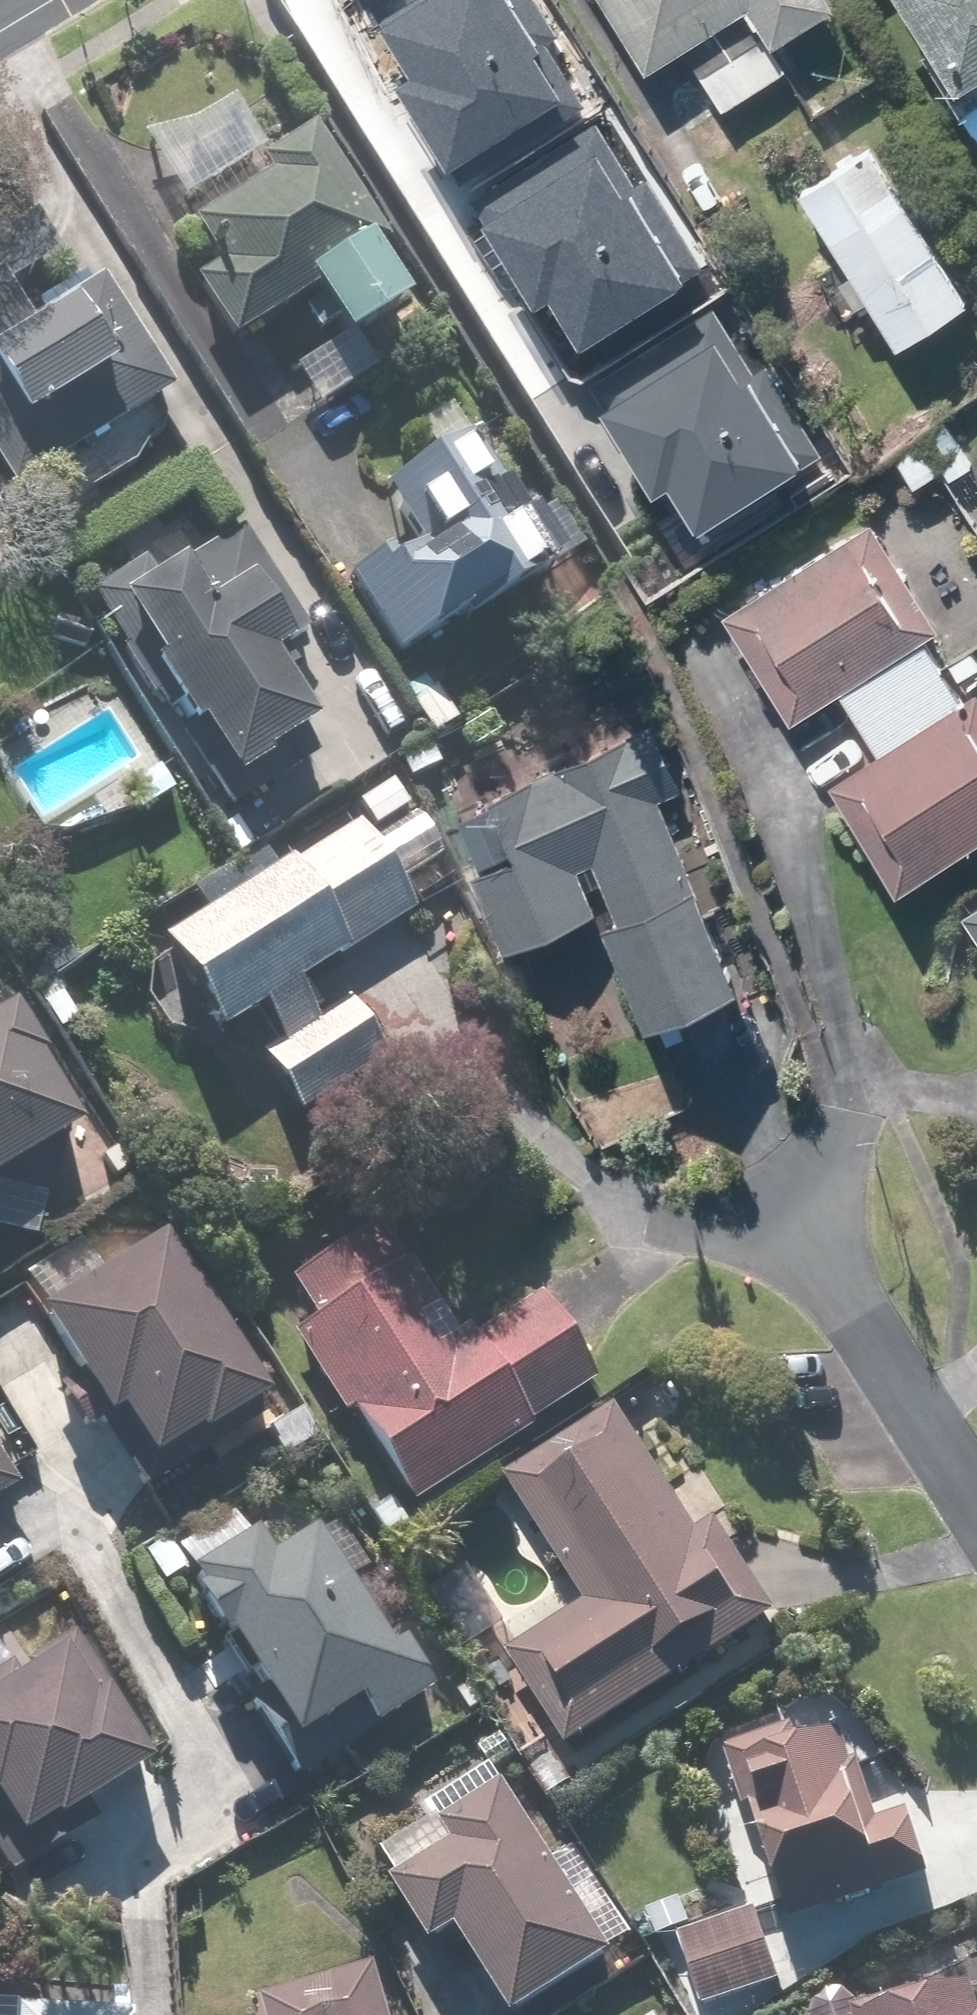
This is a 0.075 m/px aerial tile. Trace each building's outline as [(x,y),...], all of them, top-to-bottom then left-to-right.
[(446,175),(452,171),(460,184),(584,107),(547,46),(560,38),(537,0),(409,0),(371,23),(407,82),(393,90),(446,175)] [(651,71),(748,9),(775,50),(841,8),(835,0),(605,0),(651,71)] [(963,89),(976,81),(976,0),(908,0),(963,89)] [(527,314),(568,381),(581,385),(730,292),(650,166),(638,174),(599,112),(464,196),(482,225),(477,227),(530,312),(527,314)] [(388,245),(315,129),(262,163),(271,177),(192,227),(219,269),(192,286),(229,345),(311,293),(348,351),(410,312),(373,254),(388,245)] [(972,306),(871,144),(800,188),(900,350),(972,306)] [(175,397),(76,238),(0,285),(0,467),(17,494),(175,397)] [(599,417),(652,501),(667,492),(695,537),(821,458),(764,367),(754,373),(713,308),(586,387),(603,414),(599,417)] [(386,554),(347,578),(403,668),(526,592),(472,506),(506,485),(474,435),(386,490),(427,555),(398,572),(386,554)] [(874,521),(723,613),(790,721),(941,629),(874,521)] [(144,564),(91,597),(228,815),(281,782),(271,766),(319,736),(275,665),(310,643),(242,534),(158,587),(144,564)] [(902,891),(976,844),(976,692),(833,782),(902,891)] [(651,1025),(746,983),(663,798),(686,788),(657,723),(495,794),(522,853),(472,875),(506,951),(600,910),(581,867),(595,861),(620,918),(606,924),(651,1025)] [(318,1022),(297,990),(416,914),(358,824),(161,950),(218,1039),(262,1012),(283,1045),(263,1058),(301,1116),(388,1061),(349,1002),(318,1022)] [(963,932),(976,953),(976,924),(963,932)] [(82,1135),(40,1066),(46,1063),(15,1013),(0,1022),(0,1185),(82,1135)] [(351,1409),(413,1505),(531,1429),(528,1424),(595,1381),(538,1292),(471,1335),(465,1326),(455,1333),(406,1257),(400,1261),(376,1223),(288,1279),(313,1317),(290,1332),(343,1414),(351,1409)] [(163,1235),(38,1313),(77,1374),(58,1386),(86,1430),(100,1423),(142,1491),(273,1406),(163,1235)] [(567,1748),(777,1612),(718,1521),(698,1534),(613,1404),(502,1475),(587,1606),(507,1657),(567,1748)] [(18,1484),(0,1457),(0,1495),(18,1484)] [(386,1649),(311,1531),(265,1560),(250,1535),(186,1575),(196,1591),(191,1594),(219,1637),(225,1632),(293,1739),(355,1700),(372,1727),(430,1690),(399,1640),(386,1649)] [(149,1763),(105,1696),(113,1691),(72,1631),(23,1663),(28,1670),(20,1675),(10,1661),(0,1668),(0,1862),(9,1876),(98,1818),(88,1803),(149,1763)] [(750,1805),(789,1922),(930,1874),(907,1809),(879,1819),(858,1759),(851,1762),(840,1727),(796,1741),(790,1723),(723,1745),(744,1807),(750,1805)] [(513,2014),(522,2014),(618,1955),(506,1778),(440,1820),(453,1842),(394,1879),(435,1944),(459,1929),(513,2014)] [(758,1908),(676,1933),(700,2009),(782,1984),(758,1908)] [(378,1967),(264,2000),(269,2014),(392,2014),(378,1967)] [(971,1983),(848,2014),(976,2014),(976,2006),(971,1983)] [(130,2011),(16,2005),(15,2014),(130,2014),(130,2011)]
